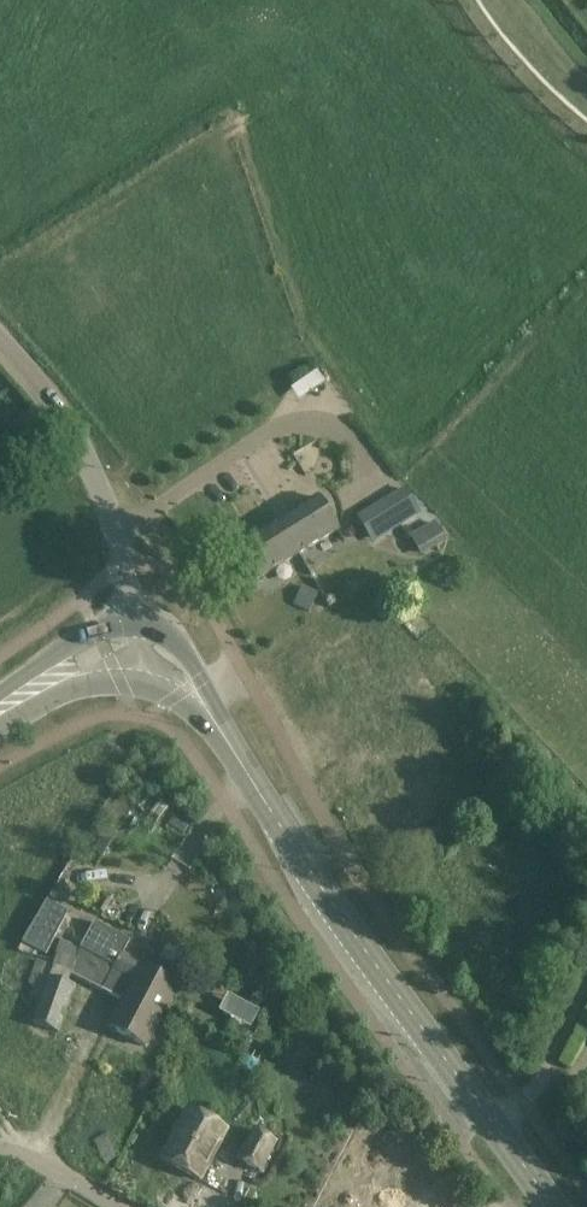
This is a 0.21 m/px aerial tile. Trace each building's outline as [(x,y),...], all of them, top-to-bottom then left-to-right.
[(39,451),(30,442),(12,459),(20,468),(39,451)] [(418,515),(403,490),(357,518),(373,543),(418,515)] [(275,524),(295,556),(336,531),(317,499),(275,524)] [(446,543),(434,522),(410,535),(421,556),(446,543)] [(254,582),(295,556),(275,524),(234,550),(254,582)] [(67,914),(48,902),(28,935),(24,943),(46,954),(67,914)] [(86,938),(80,947),(79,949),(114,967),(113,970),(132,980),(130,985),(144,993),(143,995),(149,998),(144,1007),(162,1017),(177,987),(171,984),(178,971),(157,960),(150,973),(142,969),(143,966),(122,954),(129,941),(94,923),(86,938)] [(79,949),(80,947),(61,940),(52,965),(37,960),(28,984),(43,990),(32,1022),(59,1032),(75,986),(69,983),(71,975),(122,1001),(108,1027),(147,1047),(162,1017),(144,1007),(149,998),(143,995),(144,993),(130,985),(132,980),(113,970),(114,967),(79,949)] [(233,1022),(225,1038),(241,1047),(250,1031),(233,1022)] [(227,1131),(188,1109),(160,1160),(200,1181),(227,1131)] [(276,1143),(254,1131),(238,1161),(260,1172),(276,1143)] [(118,1156),(108,1133),(94,1140),(104,1163),(118,1156)]
